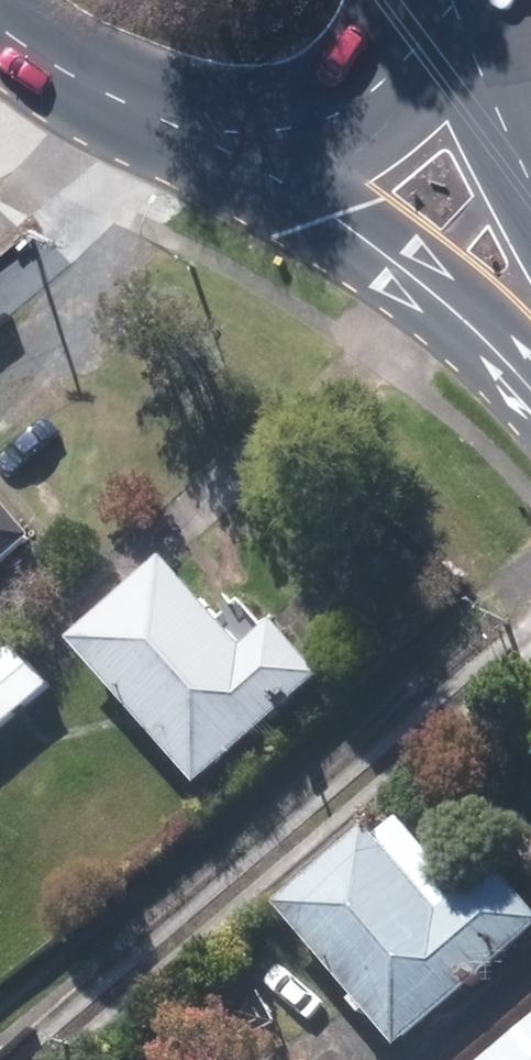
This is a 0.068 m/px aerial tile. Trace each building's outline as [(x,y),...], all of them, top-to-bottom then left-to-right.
[(0,482),(0,577),(47,541),(0,482)] [(253,644),(172,555),(75,643),(204,787),(332,672),(283,617),(253,644)] [(0,663),(0,736),(53,694),(18,649),(0,663)] [(386,834),(376,823),(278,905),(398,1050),(530,940),(530,897),(503,863),(469,892),(407,817),(386,834)] [(493,1059),(530,1059),(530,1030),(493,1059)]
